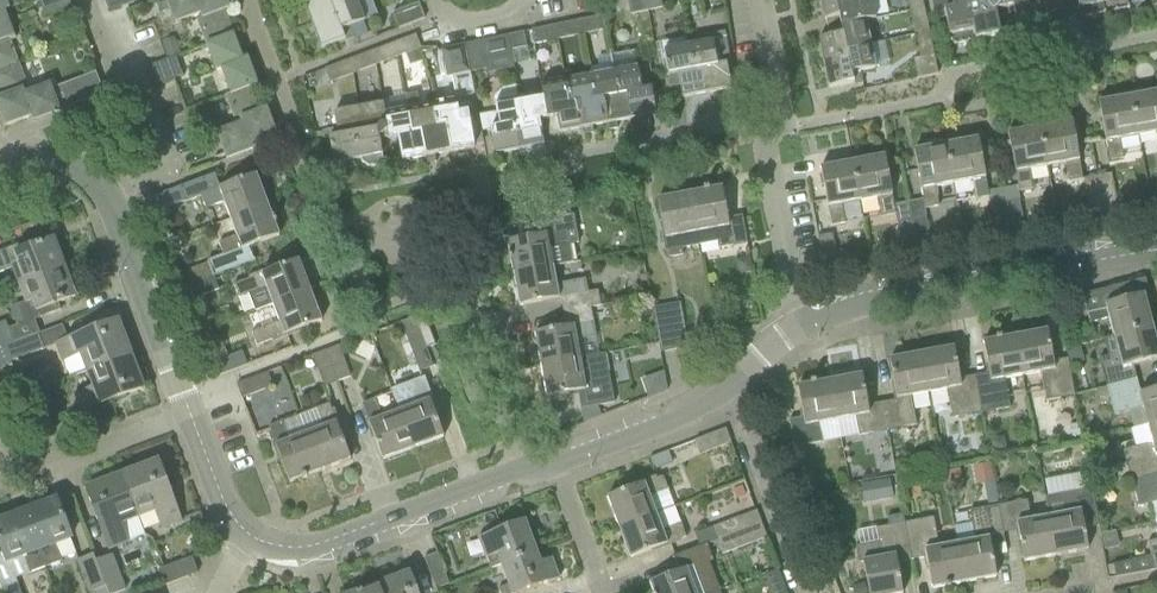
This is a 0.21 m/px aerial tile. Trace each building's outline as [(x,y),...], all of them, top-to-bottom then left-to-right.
[(70,6),(67,0),(37,0),(44,17),(70,6)] [(134,2),(134,0),(103,0),(108,12),(134,2)] [(228,9),(225,0),(163,0),(173,25),(198,15),(199,18),(195,19),(205,45),(204,45),(204,46),(233,35),(223,11),(228,9)] [(347,0),(308,0),(303,2),(312,24),(336,14),(334,5),(347,0)] [(334,5),(336,14),(312,24),(321,48),(353,36),(349,27),(364,22),(356,0),(347,0),(334,5)] [(648,12),(645,0),(627,0),(630,16),(648,12)] [(660,0),(645,0),(648,12),(662,9),(660,0)] [(847,0),(820,0),(824,20),(829,19),(831,27),(874,18),(870,0),(848,0),(847,0)] [(924,8),(922,0),(905,0),(908,11),(924,8)] [(935,20),(945,18),(950,42),(954,45),(975,41),(973,31),(969,16),(981,13),(978,0),(931,0),(935,20)] [(1006,19),(1002,0),(978,0),(981,13),(969,16),(973,31),(975,41),(1000,36),(997,21),(1006,19)] [(1028,4),(1027,0),(1002,0),(1006,19),(1014,18),(1017,32),(1042,27),(1040,17),(1037,2),(1028,4)] [(1028,4),(1037,2),(1040,17),(1042,27),(1052,25),(1066,22),(1064,14),(1064,12),(1061,0),(1027,0),(1028,4)] [(1078,9),(1080,18),(1105,13),(1103,0),(1076,0),(1078,9)] [(1105,13),(1127,8),(1125,0),(1103,0),(1105,13)] [(398,30),(424,19),(418,4),(392,14),(398,30)] [(7,10),(7,8),(0,11),(0,70),(15,64),(8,41),(12,39),(3,12),(7,10)] [(582,35),(605,31),(602,16),(579,21),(582,35)] [(866,21),(874,20),(874,18),(831,27),(833,37),(818,40),(824,64),(849,59),(847,48),(870,44),(866,21)] [(558,40),(582,35),(579,21),(556,26),(558,39),(558,40)] [(558,40),(558,39),(556,26),(529,31),(532,46),(558,40)] [(938,75),(936,68),(929,31),(900,37),(901,40),(914,38),(918,59),(913,60),(917,79),(938,75)] [(529,61),(523,33),(507,36),(513,64),(529,61)] [(712,42),(689,46),(693,70),(703,68),(708,93),(731,89),(727,66),(729,66),(724,34),(711,36),(712,42)] [(247,58),(242,60),(233,35),(204,46),(215,73),(219,71),(228,94),(256,83),(247,58)] [(398,57),(421,49),(415,35),(393,44),(398,57)] [(470,73),(486,70),(480,42),(464,45),(470,73)] [(375,66),(398,57),(393,44),(370,53),(375,66)] [(875,69),(871,46),(870,44),(847,48),(849,59),(824,64),(829,88),(862,81),(860,72),(875,69)] [(448,77),(470,73),(464,45),(443,50),(448,77)] [(703,68),(693,70),(689,46),(663,51),(670,86),(679,84),(682,98),(708,93),(703,68)] [(649,66),(638,68),(635,51),(611,56),(614,72),(619,95),(627,94),(632,119),(656,115),(650,83),(652,82),(649,66)] [(353,74),(375,66),(370,53),(348,61),(353,74)] [(155,86),(181,76),(175,58),(149,68),(155,86)] [(320,87),(353,74),(348,61),(325,70),(316,73),(320,87)] [(0,70),(0,98),(0,112),(5,127),(31,117),(57,107),(49,85),(24,95),(23,91),(27,90),(17,63),(16,64),(0,70)] [(627,94),(619,95),(614,72),(590,76),(595,100),(603,98),(609,131),(617,130),(616,122),(632,119),(627,94)] [(95,73),(62,86),(70,108),(104,95),(95,73)] [(603,98),(595,100),(590,76),(567,81),(571,105),(579,103),(586,135),(593,134),(592,127),(607,124),(608,131),(609,131),(603,98)] [(579,103),(571,105),(567,81),(541,86),(542,94),(550,130),(558,129),(559,133),(583,129),(584,136),(586,135),(579,103)] [(252,87),(257,85),(256,83),(228,94),(228,95),(224,97),(236,126),(216,134),(224,155),(276,136),(266,109),(261,111),(252,87)] [(520,99),(519,99),(516,84),(504,86),(500,89),(494,98),(497,113),(484,115),(487,131),(490,130),(495,155),(521,150),(517,125),(525,123),(520,99)] [(1131,97),(1138,137),(1155,134),(1156,144),(1156,92),(1131,97)] [(417,93),(406,95),(409,110),(413,132),(423,131),(428,157),(427,157),(429,164),(436,163),(434,155),(451,152),(446,126),(437,128),(433,105),(420,108),(417,93)] [(525,123),(517,125),(521,150),(523,157),(545,153),(541,132),(550,130),(542,95),(520,99),(525,123)] [(456,101),(433,105),(437,128),(446,126),(451,152),(474,148),(473,143),(473,142),(483,140),(474,97),(456,101)] [(1119,141),(1138,137),(1131,97),(1098,103),(1109,162),(1123,159),(1119,141)] [(385,114),(384,114),(382,104),(358,109),(363,131),(353,134),(358,159),(361,159),(361,163),(368,168),(384,165),(381,149),(391,147),(385,114)] [(353,134),(363,131),(358,109),(334,113),(337,129),(327,131),(333,164),(358,159),(353,134)] [(423,131),(413,132),(409,110),(385,114),(391,147),(399,146),(401,162),(427,157),(428,157),(423,131)] [(1082,181),(1076,145),(1071,121),(1040,127),(1048,167),(1063,164),(1067,184),(1082,181)] [(1028,171),(1048,167),(1040,127),(1007,133),(1018,191),(1031,189),(1028,171)] [(989,198),(982,162),(978,139),(946,145),(953,185),(970,181),(974,201),(989,198)] [(934,188),(953,185),(946,145),(914,151),(924,209),(937,207),(934,188)] [(895,215),(889,179),(884,156),(853,162),(860,201),(876,198),(880,218),(895,215)] [(840,205),(860,201),(853,162),(820,168),(831,227),(844,224),(840,205)] [(1118,216),(1114,192),(1111,174),(1096,177),(1104,218),(1118,216)] [(256,175),(219,189),(214,175),(148,199),(153,213),(201,195),(206,209),(225,202),(231,220),(268,206),(256,175)] [(1090,221),(1104,218),(1096,177),(1083,179),(1090,221)] [(742,216),(727,219),(721,188),(689,194),(699,246),(716,243),(717,249),(747,244),(742,216)] [(681,250),(699,246),(689,194),(657,199),(664,237),(661,238),(663,253),(666,253),(668,259),(682,256),(681,250)] [(1025,233),(1021,210),(1019,200),(1006,202),(1012,236),(1025,233)] [(997,238),(1012,236),(1006,202),(991,205),(997,238)] [(247,248),(279,236),(268,206),(231,220),(237,238),(219,244),(222,255),(203,261),(205,265),(177,275),(182,289),(214,277),(252,263),(247,248)] [(572,245),(579,244),(573,215),(536,222),(539,237),(507,242),(513,275),(555,267),(575,263),(572,245)] [(931,250),(927,227),(925,218),(912,220),(918,253),(931,250)] [(903,255),(918,253),(912,220),(897,223),(903,255)] [(838,268),(838,267),(832,235),(817,237),(824,270),(838,268)] [(36,246),(33,239),(0,252),(0,274),(10,270),(16,287),(64,269),(53,240),(36,246)] [(749,257),(734,260),(736,268),(743,273),(752,272),(749,257)] [(299,261),(233,285),(238,298),(248,294),(255,312),(272,305),(310,291),(299,261)] [(555,267),(513,275),(519,306),(560,298),(563,314),(590,310),(590,308),(600,306),(597,291),(587,293),(584,279),(558,284),(555,267)] [(0,324),(0,370),(11,366),(10,363),(4,346),(37,334),(32,321),(60,311),(58,304),(75,298),(64,269),(16,287),(23,303),(8,309),(15,327),(7,330),(4,323),(0,324)] [(187,302),(218,290),(214,277),(182,289),(187,302)] [(1144,295),(1116,302),(1112,288),(1082,296),(1087,316),(1089,324),(1107,319),(1111,337),(1152,326),(1144,295)] [(310,291),(272,305),(278,322),(251,333),(256,346),(321,322),(310,291)] [(688,348),(684,325),(680,304),(652,309),(654,320),(669,318),(676,350),(688,348)] [(566,328),(534,334),(540,366),(580,359),(577,340),(595,336),(592,318),(590,310),(563,314),(566,328)] [(426,349),(435,345),(423,314),(415,318),(426,349)] [(433,367),(426,349),(415,318),(400,323),(419,372),(433,367)] [(660,353),(676,350),(669,318),(654,320),(660,353)] [(84,373),(130,356),(117,322),(54,346),(60,364),(64,362),(69,378),(84,373)] [(1099,359),(1106,387),(1136,379),(1133,365),(1156,359),(1156,345),(1152,326),(1112,337),(1103,339),(1107,357),(1099,359)] [(1067,359),(1053,362),(1047,330),(1014,336),(1022,376),(1039,372),(1045,401),(1074,396),(1067,359)] [(10,363),(43,350),(37,334),(4,346),(10,363)] [(1002,379),(1022,376),(1014,336),(983,342),(988,374),(974,376),(981,414),(1008,409),(1002,379)] [(350,377),(347,369),(338,346),(326,351),(337,382),(350,377)] [(974,376),(959,379),(953,348),(921,354),(929,393),(945,390),(950,419),(981,414),(974,376)] [(323,388),(337,382),(326,351),(312,357),(323,388)] [(247,366),(246,363),(241,352),(210,364),(216,378),(247,366)] [(605,354),(580,359),(540,366),(546,398),(577,392),(580,410),(614,404),(605,354)] [(908,397),(929,393),(921,354),(889,360),(897,401),(882,404),(887,432),(914,427),(908,397)] [(82,412),(142,389),(130,356),(84,373),(90,388),(76,394),(82,412)] [(273,387),(268,374),(267,373),(236,385),(241,399),(273,387)] [(882,404),(867,406),(861,375),(829,381),(836,420),(853,417),(857,437),(887,432),(882,404)] [(424,378),(391,390),(399,411),(413,449),(443,438),(435,416),(437,415),(424,378)] [(1140,394),(1136,379),(1106,387),(1113,415),(1138,409),(1143,426),(1156,422),(1156,389),(1140,394)] [(817,423),(836,420),(829,381),(797,387),(803,418),(788,421),(793,448),(821,443),(817,423)] [(399,411),(381,419),(373,400),(362,405),(365,411),(364,412),(382,461),(413,449),(399,411)] [(350,461),(342,438),(329,405),(317,410),(323,426),(305,433),(320,472),(350,461)] [(103,426),(116,421),(110,406),(97,411),(103,426)] [(281,422),(268,427),(289,483),(320,472),(305,433),(287,439),(281,422)] [(1143,426),(1147,445),(1121,452),(1128,479),(1156,471),(1156,422),(1143,426)] [(699,455),(730,443),(725,430),(694,441),(699,455)] [(1003,437),(989,439),(992,453),(1006,450),(1003,437)] [(159,530),(180,522),(157,462),(122,475),(139,520),(153,515),(159,530)] [(988,464),(972,467),(975,485),(982,484),(992,482),(988,464)] [(1128,479),(1136,508),(1147,505),(1156,503),(1156,471),(1128,479)] [(122,526),(139,520),(122,475),(86,489),(110,552),(129,545),(122,526)] [(663,477),(607,498),(618,528),(655,514),(649,498),(668,490),(663,477)] [(800,493),(812,490),(809,479),(797,482),(800,493)] [(889,480),(874,482),(878,500),(892,498),(889,480)] [(1096,517),(1092,493),(1091,490),(1045,498),(1055,557),(1087,551),(1082,519),(1096,517)] [(1023,563),(1055,557),(1045,498),(1042,499),(1046,520),(1028,523),(1025,502),(998,507),(1003,534),(1018,531),(1023,563)] [(55,545),(70,539),(56,500),(24,512),(45,568),(61,562),(55,545)] [(629,559),(685,538),(674,506),(655,514),(618,528),(629,559)] [(988,537),(1003,534),(998,507),(967,512),(972,544),(957,546),(964,583),(996,578),(988,537)] [(45,568),(24,512),(0,521),(0,547),(6,563),(22,557),(29,574),(45,568)] [(699,548),(715,542),(761,524),(756,512),(694,535),(699,548)] [(855,547),(858,563),(863,563),(868,592),(902,592),(896,564),(911,561),(904,524),(902,515),(886,518),(887,527),(875,529),(878,543),(859,546),(855,547)] [(957,546),(938,549),(933,518),(904,524),(911,561),(926,558),(932,590),(964,583),(957,546)] [(490,570),(501,566),(536,553),(524,521),(478,538),(490,570)] [(720,555),(766,538),(761,524),(715,542),(720,555)] [(1154,571),(1156,570),(1156,541),(1148,543),(1154,571)] [(649,583),(652,592),(715,592),(718,592),(707,563),(712,562),(705,545),(699,548),(671,558),(677,573),(671,575),(649,583)] [(540,563),(536,553),(501,566),(508,585),(497,590),(498,592),(522,592),(558,580),(551,559),(540,563)] [(125,592),(111,555),(95,561),(94,555),(93,556),(95,563),(105,588),(107,592),(125,592)] [(435,590),(448,585),(436,555),(424,560),(435,590)] [(95,563),(93,556),(77,561),(88,592),(107,592),(105,588),(95,563)] [(165,585),(197,574),(191,558),(160,569),(165,585)] [(408,573),(378,585),(381,592),(416,592),(408,573)] [(16,584),(1,590),(2,592),(19,592),(16,584)] [(851,587),(853,592),(866,592),(863,584),(851,587)] [(378,585),(356,592),(381,592),(378,585)]
